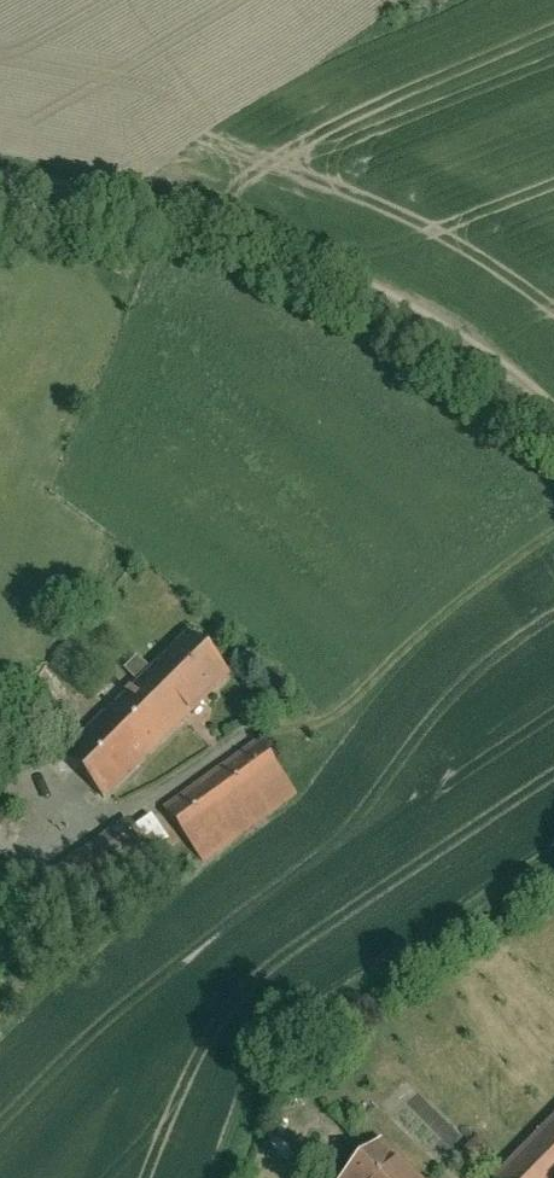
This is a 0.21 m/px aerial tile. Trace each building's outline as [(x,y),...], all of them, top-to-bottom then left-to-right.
[(190,630),(62,764),(108,808),(236,674),(190,630)] [(159,809),(200,868),(297,802),(256,742),(159,809)] [(125,819),(39,884),(70,925),(172,848),(148,817),(133,829),(125,819)] [(13,835),(0,825),(0,851),(13,835)] [(494,1177),(553,1177),(553,1120),(494,1177)] [(463,1157),(486,1176),(502,1157),(480,1138),(463,1157)] [(343,1177),(410,1177),(377,1145),(343,1177)]
